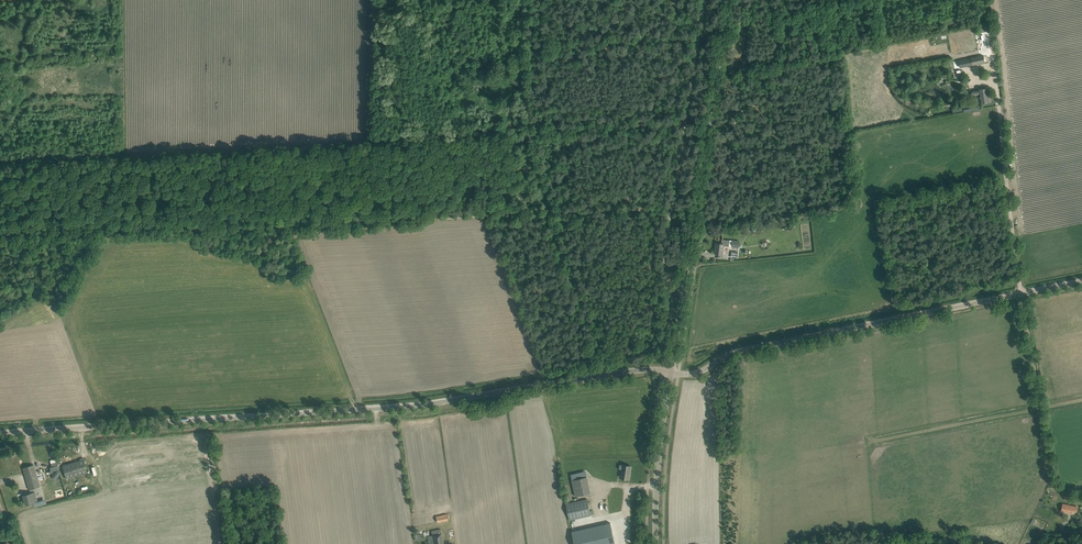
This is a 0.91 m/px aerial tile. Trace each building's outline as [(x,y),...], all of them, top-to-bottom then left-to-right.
[(985,62),(983,55),(960,60),(961,67),(972,64),(972,65),(985,62)] [(979,89),(979,90),(980,94),(981,103),(989,102),(987,88),(979,89)] [(968,105),(968,106),(964,106),(965,111),(978,109),(977,104),(977,103),(968,105)] [(722,239),(721,244),(716,243),(714,254),(724,255),(725,245),(729,246),(729,240),(722,239)] [(62,466),(64,471),(66,479),(87,473),(84,460),(62,466)] [(622,469),(621,478),(629,479),(631,466),(619,464),(619,469),(622,469)] [(39,470),(35,471),(34,465),(23,468),(29,489),(40,486),(37,477),(41,476),(39,470)] [(588,477),(572,480),(575,496),(591,493),(588,477)] [(30,493),(28,494),(23,495),(26,505),(33,502),(37,501),(36,497),(32,498),(30,493)] [(566,504),(569,520),(591,515),(587,499),(566,504)] [(1077,507),(1076,507),(1063,504),(1061,511),(1073,514),(1073,511),(1077,511),(1077,507)] [(570,532),(573,543),(614,543),(609,523),(570,532)] [(622,542),(620,527),(612,528),(614,543),(622,542)] [(441,529),(431,531),(432,535),(428,536),(429,543),(443,543),(441,529)]
